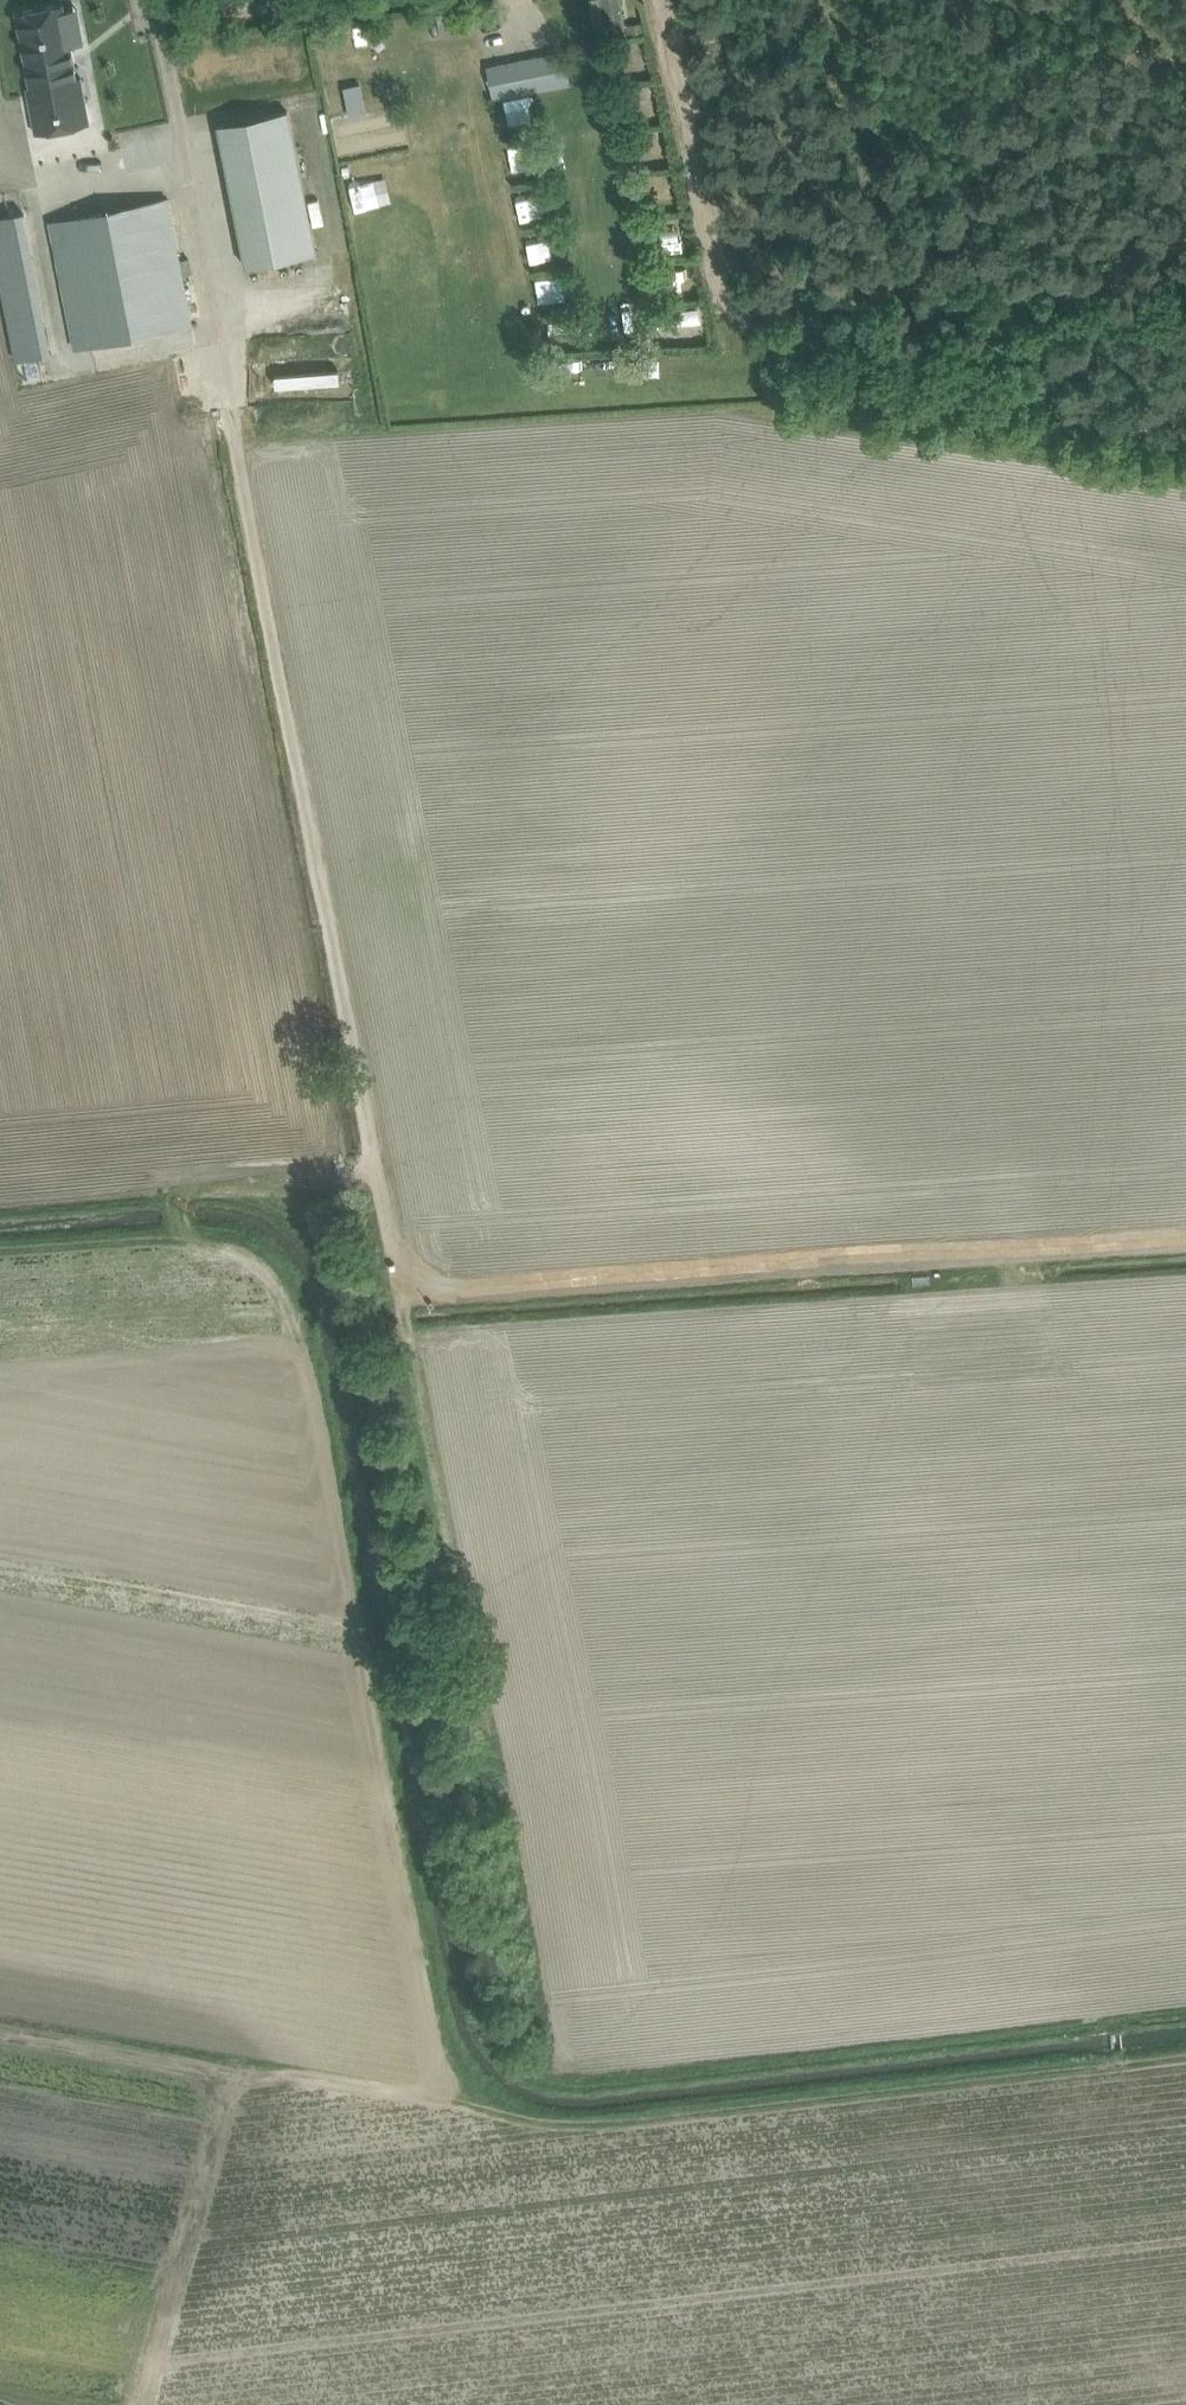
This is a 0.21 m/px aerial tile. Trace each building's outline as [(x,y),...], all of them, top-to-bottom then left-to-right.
[(621,0),(602,0),(608,38),(627,35),(626,24),(621,0)] [(63,2),(16,11),(36,113),(57,109),(58,112),(62,111),(61,108),(86,104),(81,76),(77,76),(63,2)] [(640,22),(626,24),(627,35),(642,32),(640,22)] [(564,51),(507,63),(487,67),(493,97),(571,82),(564,51)] [(358,82),(340,85),(345,115),(363,112),(358,82)] [(218,124),(246,266),(316,252),(288,110),(218,124)] [(103,119),(27,134),(33,164),(109,149),(103,119)] [(368,208),(390,192),(373,169),(352,185),(368,208)] [(50,222),(75,347),(193,324),(183,274),(179,258),(168,199),(50,222)] [(15,360),(52,352),(23,212),(0,216),(0,287),(15,360)] [(191,256),(179,258),(183,274),(194,272),(191,256)] [(697,303),(653,309),(656,335),(701,329),(697,303)]
